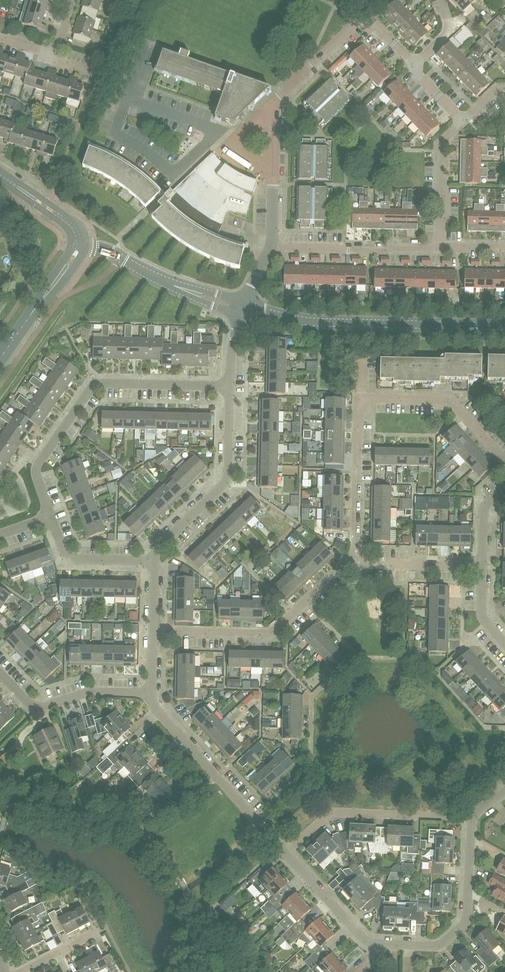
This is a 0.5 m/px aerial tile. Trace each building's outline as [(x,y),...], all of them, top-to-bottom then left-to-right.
[(49,0),(32,0),(31,3),(53,9),(54,5),(48,4),(49,0)] [(96,1),(92,0),(84,0),(82,4),(83,5),(81,12),(96,16),(97,16),(101,3),(96,1)] [(404,8),(397,0),(396,0),(382,14),(390,22),(404,8)] [(472,4),(468,0),(451,0),(463,12),(472,4)] [(53,9),(31,3),(27,1),(23,12),(28,14),(44,18),(46,12),(51,13),(53,9)] [(398,30),(412,16),(404,8),(390,22),(398,30)] [(41,25),(44,18),(28,14),(23,12),(20,23),(46,31),(47,27),(41,25)] [(97,16),(96,16),(81,12),(79,19),(78,18),(76,25),(93,30),(97,16)] [(425,15),(430,20),(433,17),(429,12),(425,15)] [(484,17),(489,22),(492,19),(487,14),(487,15),(484,17)] [(426,23),(430,20),(425,15),(422,19),(426,23)] [(406,38),(420,24),(412,16),(398,30),(406,38)] [(485,25),(489,22),(484,17),(481,21),(485,25)] [(490,24),(495,29),(498,25),(494,21),(490,24)] [(479,32),(470,22),(465,27),(474,36),(479,32)] [(420,24),(406,38),(414,47),(428,33),(420,24)] [(491,32),(495,29),(490,24),(487,27),(491,32)] [(88,44),(93,30),(76,25),(74,32),(75,32),(73,40),(88,44)] [(480,46),(485,41),(482,38),(477,43),(480,46)] [(497,48),(504,56),(504,40),(497,48)] [(485,41),(480,46),(483,50),(488,45),(485,41)] [(445,64),(458,52),(450,43),(437,56),(445,64)] [(357,65),(370,52),(363,45),(350,58),(357,65)] [(9,57),(2,55),(4,50),(0,48),(0,77),(3,78),(5,73),(9,57)] [(234,125),(249,111),(271,89),(269,89),(260,85),(188,60),(190,54),(181,51),(179,57),(163,51),(157,68),(157,71),(191,83),(192,81),(198,82),(197,85),(218,93),(219,90),(225,92),(215,118),(234,125)] [(364,73),(377,60),(370,52),(357,65),(364,73)] [(453,72),(466,60),(458,52),(445,64),(453,72)] [(16,76),(22,55),(18,54),(16,60),(9,57),(5,73),(16,76)] [(496,63),(501,58),(497,54),(492,59),(496,63)] [(26,80),(31,64),(24,62),(26,56),(22,55),(16,76),(26,79),(26,80)] [(340,66),(347,59),(344,56),(337,63),(340,66)] [(501,58),(496,63),(499,66),(504,61),(501,58)] [(371,80),(384,67),(377,60),(364,73),(371,80)] [(460,81),(473,68),(466,60),(453,72),(460,81)] [(36,89),(40,73),(33,71),(35,65),(31,64),(26,80),(26,79),(24,85),(36,89)] [(332,74),(338,67),(336,64),(329,71),(332,74)] [(384,67),(371,80),(378,87),(392,75),(384,67)] [(468,89),(481,76),(473,68),(460,81),(468,89)] [(47,92),(53,71),(49,70),(47,75),(40,73),(36,89),(47,92)] [(57,95),(62,80),(55,78),(57,72),(53,71),(47,92),(45,98),(56,101),(57,95)] [(68,99),(75,78),(71,76),(69,82),(62,80),(57,95),(68,99)] [(481,76),(468,89),(477,97),(489,85),(481,76)] [(77,84),(79,79),(75,78),(68,99),(67,104),(78,108),(84,87),(77,84)] [(308,104),(303,110),(309,116),(312,113),(315,117),(312,119),(318,126),(324,121),(326,124),(350,101),(341,91),(340,93),(337,90),(338,88),(329,79),(305,102),(308,104)] [(391,101),(404,88),(397,80),(384,93),(391,101)] [(398,108),(411,95),(404,88),(391,101),(398,108)] [(405,115),(418,103),(411,95),(398,108),(405,115)] [(412,123),(425,110),(418,103),(405,115),(412,123)] [(419,130),(432,117),(425,110),(412,123),(419,130)] [(432,117),(419,130),(426,138),(440,125),(432,117)] [(15,128),(16,125),(4,122),(0,136),(0,137),(6,139),(5,142),(10,143),(14,128),(15,128)] [(25,131),(15,128),(14,128),(10,143),(16,145),(15,147),(20,149),(25,131)] [(32,150),(36,134),(25,131),(20,149),(24,150),(25,148),(32,150)] [(42,155),(47,138),(36,134),(32,150),(38,152),(37,154),(42,155)] [(47,138),(42,155),(46,157),(47,154),(54,156),(58,141),(47,138)] [(303,147),(299,147),(298,180),(311,180),(311,178),(315,179),(315,180),(329,180),(329,147),(325,147),(326,140),(317,140),(316,144),(312,144),(312,140),(303,139),(303,147)] [(461,151),(488,151),(488,147),(481,147),(481,140),(461,140),(461,151)] [(98,151),(96,150),(90,147),(83,167),(90,169),(96,172),(104,175),(111,179),(117,183),(123,188),(129,192),(135,197),(140,202),(146,207),(138,214),(139,214),(159,196),(163,200),(158,205),(162,209),(154,216),(161,223),(167,228),(173,234),(180,239),(187,243),(194,248),(201,252),(208,255),(203,267),(207,258),(215,261),(223,264),(231,267),(240,269),(237,279),(238,279),(242,259),(248,260),(250,251),(245,250),(237,248),(230,245),(223,243),(216,240),(218,237),(228,213),(233,215),(246,220),(256,183),(248,180),(240,176),(233,172),(226,167),(219,161),(212,154),(195,170),(167,197),(162,192),(161,193),(155,187),(148,181),(142,176),(135,171),(128,166),(121,162),(114,158),(106,154),(98,151)] [(461,151),(460,162),(481,162),(481,156),(488,156),(488,151),(461,151)] [(481,168),(481,162),(460,162),(460,172),(488,173),(488,168),(481,168)] [(488,178),(488,173),(460,172),(460,184),(480,184),(480,177),(488,178)] [(298,188),(297,221),(301,221),(301,228),(310,228),(310,225),(315,225),(315,229),(324,229),(324,221),(328,221),(328,188),(315,188),(315,190),(311,190),(311,188),(298,188)] [(363,229),(364,202),(359,202),(359,209),(353,209),(352,229),(363,229)] [(374,230),(375,209),(368,209),(369,202),(364,202),(363,229),(374,230)] [(385,230),(386,202),(381,202),(381,209),(375,209),(374,230),(385,230)] [(396,230),(396,210),(390,210),(390,202),(386,202),(385,230),(396,230)] [(407,230),(407,203),(403,203),(403,210),(396,210),(396,230),(407,230)] [(407,203),(407,230),(418,230),(418,210),(412,210),(412,203),(407,203)] [(479,232),(479,204),(475,204),(474,211),(468,211),(467,232),(479,232)] [(489,232),(490,212),(484,212),(484,204),(479,204),(479,232),(489,232)] [(500,232),(501,205),(496,205),(496,212),(490,212),(489,232),(500,232)] [(295,284),(295,266),(285,266),(284,284),(295,284)] [(305,284),(305,266),(295,266),(295,284),(305,284)] [(315,285),(315,266),(305,266),(305,284),(315,285)] [(325,285),(326,266),(315,266),(315,285),(325,285)] [(335,285),(336,267),(326,266),(325,285),(335,285)] [(346,285),(346,267),(336,267),(335,285),(346,285)] [(356,286),(356,267),(346,267),(346,285),(356,286)] [(356,267),(356,286),(366,286),(367,267),(356,267)] [(385,288),(385,269),(375,269),(374,288),(385,288)] [(395,288),(395,270),(385,269),(385,288),(395,288)] [(405,288),(406,270),(395,270),(395,288),(405,288)] [(415,289),(416,270),(406,270),(405,288),(415,289)] [(426,289),(426,270),(416,270),(415,289),(426,289)] [(436,289),(436,271),(426,270),(426,289),(436,289)] [(475,288),(475,270),(465,270),(465,288),(475,288)] [(485,289),(486,270),(475,270),(475,288),(485,289)] [(495,289),(496,270),(486,270),(485,289),(495,289)] [(496,270),(495,289),(504,289),(504,270),(496,270)] [(446,289),(446,271),(436,271),(436,289),(446,289)] [(446,271),(446,289),(456,289),(457,271),(446,271)] [(105,359),(106,325),(102,325),(102,338),(94,337),(93,359),(105,359)] [(117,338),(109,338),(109,325),(106,325),(105,359),(117,359),(117,338)] [(128,359),(129,325),(125,325),(125,338),(117,338),(117,359),(128,359)] [(140,338),(132,338),(132,325),(129,325),(128,359),(139,360),(140,338)] [(151,360),(151,326),(148,326),(148,339),(140,338),(139,360),(151,360)] [(163,339),(155,339),(155,326),(151,326),(151,360),(162,360),(163,345),(163,339)] [(174,366),(175,332),(171,332),(171,345),(163,345),(162,360),(162,366),(174,366)] [(186,345),(178,345),(178,332),(175,332),(174,366),(185,366),(186,345)] [(197,366),(197,332),(194,332),(194,345),(186,345),(185,366),(197,366)] [(217,346),(201,345),(201,332),(197,332),(197,366),(209,367),(209,357),(217,357),(217,346)] [(268,350),(286,351),(286,339),(268,339),(268,350)] [(286,361),(286,351),(268,350),(267,361),(286,361)] [(482,377),(482,369),(483,356),(468,356),(468,358),(445,358),(445,363),(395,362),(395,359),(381,359),(381,380),(394,380),(394,383),(440,384),(440,382),(445,382),(445,379),(469,379),(469,377),(482,377)] [(46,358),(44,361),(53,366),(55,364),(46,358)] [(79,370),(78,369),(62,358),(55,368),(56,369),(72,380),(79,370)] [(488,359),(488,380),(504,380),(504,359),(488,359)] [(44,361),(42,364),(51,369),(53,366),(44,361)] [(286,372),(286,361),(267,361),(267,372),(286,372)] [(72,380),(56,369),(55,368),(48,377),(66,389),(72,380)] [(286,383),(286,372),(267,372),(267,383),(286,383)] [(33,377),(31,379),(40,385),(42,382),(33,377)] [(59,399),(66,389),(48,377),(42,387),(59,399)] [(31,379),(29,382),(38,388),(40,385),(31,379)] [(285,394),(286,383),(267,383),(267,394),(285,394)] [(53,408),(59,399),(42,387),(35,396),(53,408)] [(20,395),(18,398),(27,404),(29,401),(20,395)] [(46,417),(53,408),(35,396),(29,406),(46,417)] [(18,398),(16,401),(25,407),(27,404),(18,398)] [(327,410),(345,410),(345,399),(327,398),(327,410)] [(260,411),(279,412),(279,400),(261,400),(260,411)] [(39,427),(46,417),(29,406),(22,415),(35,424),(39,427)] [(113,429),(114,410),(102,410),(102,429),(113,429)] [(124,429),(125,411),(114,410),(113,429),(124,429)] [(345,421),(345,410),(327,410),(326,421),(345,421)] [(3,411),(1,414),(9,420),(11,417),(3,411)] [(135,429),(135,411),(125,411),(124,429),(135,429)] [(145,442),(146,430),(146,411),(135,411),(135,429),(141,430),(141,435),(140,435),(140,442),(145,442)] [(157,430),(157,411),(146,411),(146,430),(157,430)] [(168,430),(168,412),(157,411),(157,430),(168,430)] [(279,422),(279,412),(260,411),(260,422),(279,422)] [(22,415),(18,412),(11,421),(28,433),(35,424),(22,415)] [(178,430),(179,412),(168,412),(168,430),(178,430)] [(189,431),(190,412),(179,412),(178,430),(189,431)] [(200,431),(201,412),(190,412),(189,431),(200,431)] [(201,412),(200,431),(211,431),(212,412),(201,412)] [(0,415),(0,418),(7,423),(9,420),(1,414),(0,415)] [(22,443),(28,433),(11,421),(5,431),(22,443)] [(345,432),(345,421),(326,421),(326,431),(345,432)] [(278,433),(279,422),(260,422),(260,433),(278,433)] [(451,446),(465,433),(457,425),(443,437),(451,446)] [(84,435),(94,442),(97,437),(88,430),(84,435)] [(22,443),(5,431),(0,437),(0,441),(15,452),(22,443)] [(312,431),(310,431),(304,431),(304,439),(312,439),(312,431)] [(345,432),(326,431),(321,431),(321,442),(326,442),(344,443),(345,432)] [(278,444),(278,433),(260,433),(260,444),(278,444)] [(458,454),(472,441),(465,433),(451,446),(458,454)] [(15,452),(0,441),(0,455),(9,462),(15,452)] [(465,462),(479,449),(472,441),(458,454),(465,462)] [(344,453),(344,443),(326,442),(326,453),(344,453)] [(278,453),(278,444),(260,444),(259,455),(278,455),(283,455),(283,453),(278,453)] [(387,465),(387,447),(376,447),(375,465),(387,465)] [(397,466),(398,447),(387,447),(387,465),(397,466)] [(408,466),(408,447),(398,447),(397,466),(408,466)] [(419,466),(419,447),(408,447),(408,466),(419,466)] [(419,447),(419,466),(430,466),(431,448),(419,447)] [(171,452),(168,448),(163,453),(166,457),(171,452)] [(472,470),(486,457),(479,449),(465,462),(472,470)] [(98,451),(95,455),(105,463),(108,459),(98,451)] [(344,465),(344,453),(326,453),(325,464),(344,465)] [(9,462),(0,455),(0,469),(2,471),(9,462)] [(278,466),(278,455),(259,455),(259,465),(278,466)] [(188,464),(200,477),(209,469),(196,456),(188,464)] [(490,474),(488,472),(494,466),(486,457),(472,470),(483,481),(490,474)] [(66,476),(84,470),(80,459),(62,466),(66,476)] [(193,485),(200,477),(188,464),(180,471),(193,485)] [(277,477),(278,466),(259,465),(259,476),(277,477)] [(123,474),(121,468),(111,471),(114,479),(119,477),(123,474)] [(70,487),(87,480),(84,470),(66,476),(70,487)] [(185,492),(193,485),(180,471),(172,479),(185,492)] [(129,472),(125,477),(128,480),(133,476),(129,472)] [(277,488),(277,477),(259,476),(259,488),(277,488)] [(325,487),(343,487),(344,476),(325,476),(325,487)] [(124,478),(119,482),(126,490),(131,485),(124,478)] [(177,500),(185,492),(172,479),(164,486),(177,500)] [(73,497),(91,491),(87,480),(70,487),(73,497)] [(450,486),(446,482),(445,482),(440,487),(443,491),(444,492),(450,486)] [(169,507),(177,500),(164,486),(156,494),(169,507)] [(343,498),(343,487),(325,487),(325,498),(343,498)] [(372,498),(391,498),(391,487),(373,487),(372,498)] [(77,507),(95,501),(91,491),(73,497),(77,507)] [(161,515),(169,507),(156,494),(148,501),(161,515)] [(262,502),(259,504),(250,495),(242,503),(255,517),(266,506),(262,502)] [(343,509),(343,498),(325,498),(324,509),(343,509)] [(391,509),(391,498),(372,498),(372,509),(391,509)] [(123,499),(119,503),(126,510),(131,506),(123,499)] [(311,501),(303,500),(303,508),(311,509),(311,501)] [(98,511),(96,505),(95,501),(77,507),(81,517),(98,511)] [(153,522),(161,515),(148,501),(141,509),(153,522)] [(247,524),(255,517),(242,503),(234,511),(247,524)] [(146,530),(153,522),(141,509),(133,516),(146,530)] [(343,520),(343,509),(324,509),(324,519),(343,520)] [(390,520),(391,509),(372,509),(372,520),(390,520)] [(84,528),(102,521),(98,511),(81,517),(84,528)] [(239,532),(247,524),(234,511),(226,518),(239,532)] [(137,537),(146,530),(133,516),(124,524),(137,537)] [(231,539),(239,532),(226,518),(218,526),(231,539)] [(343,531),(343,520),(324,519),(324,531),(343,531)] [(390,527),(390,520),(372,520),(372,530),(390,531),(395,531),(395,527),(390,527)] [(88,538),(96,536),(106,532),(102,521),(84,528),(88,538)] [(223,547),(231,539),(218,526),(210,533),(223,547)] [(427,546),(428,527),(416,527),(416,545),(427,546)] [(438,546),(438,527),(428,527),(427,546),(438,546)] [(449,546),(449,528),(438,527),(438,546),(449,546)] [(460,546),(460,528),(449,528),(449,546),(460,546)] [(460,528),(460,546),(471,547),(471,528),(460,528)] [(390,542),(390,531),(372,530),(371,542),(390,542)] [(215,554),(223,547),(210,533),(203,541),(215,554)] [(294,533),(287,540),(291,544),(298,538),(294,533)] [(338,540),(335,545),(344,550),(347,544),(338,540)] [(208,562),(215,554),(203,541),(195,548),(208,562)] [(283,552),(288,548),(288,547),(284,543),(279,548),(283,552)] [(313,551),(326,564),(334,556),(321,543),(313,551)] [(267,553),(271,549),(267,545),(263,550),(267,553)] [(36,550),(42,568),(53,564),(47,547),(36,550)] [(199,570),(208,562),(195,548),(187,556),(199,570)] [(279,548),(271,555),(276,559),(283,552),(279,548)] [(32,571),(42,568),(36,550),(26,554),(32,571)] [(318,572),(326,564),(313,551),(305,558),(318,572)] [(241,553),(238,556),(240,558),(242,560),(246,556),(243,553),(242,552),(241,553)] [(22,575),(32,571),(26,554),(16,558),(22,575)] [(247,556),(243,560),(248,565),(252,562),(247,556)] [(11,579),(22,575),(16,558),(5,561),(11,579)] [(310,579),(318,572),(305,558),(297,566),(310,579)] [(175,589),(194,589),(194,571),(184,564),(180,570),(180,578),(175,578),(175,589)] [(234,580),(235,580),(242,580),(242,576),(243,568),(242,566),(240,568),(235,573),(234,580)] [(302,587),(310,579),(297,566),(289,573),(302,587)] [(226,571),(223,567),(220,570),(218,572),(219,574),(224,578),(229,574),(226,571)] [(294,594),(302,587),(289,573),(281,581),(294,594)] [(71,602),(71,597),(72,579),(60,578),(60,597),(65,597),(65,602),(71,602)] [(82,597),(83,579),(72,579),(71,597),(82,597)] [(93,579),(83,579),(82,597),(93,598),(93,579)] [(104,598),(104,579),(93,579),(93,598),(104,598)] [(115,598),(115,580),(104,579),(104,598),(115,598)] [(126,598),(126,580),(115,580),(115,598),(126,598)] [(126,580),(126,598),(137,599),(137,580),(126,580)] [(286,602),(294,594),(281,581),(273,589),(286,602)] [(431,598),(449,598),(449,587),(431,586),(431,598)] [(4,604),(11,595),(0,587),(0,601),(4,604)] [(193,600),(194,589),(175,589),(175,600),(193,600)] [(28,592),(22,597),(28,602),(30,599),(28,592)] [(36,605),(42,600),(38,595),(32,600),(36,605)] [(449,609),(449,598),(431,598),(430,608),(449,609)] [(193,611),(193,600),(175,600),(175,611),(193,611)] [(24,601),(20,605),(23,608),(19,612),(24,617),(33,608),(24,601)] [(230,620),(231,601),(219,601),(219,620),(230,620)] [(241,620),(241,602),(231,601),(230,620),(241,620)] [(252,620),(252,602),(241,602),(241,620),(252,620)] [(252,602),(252,620),(263,621),(264,602),(252,602)] [(449,620),(449,609),(430,608),(430,619),(449,620)] [(55,611),(47,620),(51,624),(59,616),(55,611)] [(193,622),(193,611),(175,611),(174,622),(193,622)] [(416,619),(413,619),(409,619),(409,629),(408,630),(413,630),(418,630),(419,620),(416,619)] [(448,630),(449,620),(430,619),(430,630),(448,630)] [(65,626),(65,625),(62,622),(60,620),(57,624),(54,626),(59,632),(65,626)] [(310,645),(323,632),(315,624),(302,637),(310,645)] [(14,649),(28,636),(20,628),(7,641),(14,649)] [(448,641),(448,630),(430,630),(430,641),(448,641)] [(317,653),(331,640),(323,632),(310,645),(317,653)] [(22,657),(35,644),(28,636),(14,649),(22,657)] [(299,639),(298,637),(291,643),(294,646),(296,648),(302,642),(299,639)] [(325,661),(338,648),(331,640),(317,653),(325,661)] [(448,653),(448,641),(430,641),(429,652),(448,653)] [(29,665),(43,652),(35,644),(22,657),(29,665)] [(410,644),(409,654),(418,654),(418,644),(410,644)] [(81,665),(81,647),(70,646),(70,663),(70,665),(81,665)] [(92,665),(92,647),(81,647),(81,665),(92,665)] [(103,647),(96,647),(92,647),(92,665),(103,666),(103,647)] [(113,666),(114,647),(103,647),(103,666),(113,666)] [(124,666),(125,648),(114,647),(113,666),(124,666)] [(125,648),(124,666),(136,666),(136,648),(125,648)] [(338,648),(325,661),(333,669),(346,656),(338,648)] [(240,668),(241,649),(229,649),(229,668),(240,668)] [(251,668),(252,650),(241,649),(240,668),(251,668)] [(262,668),(262,650),(252,650),(251,668),(262,668)] [(273,669),(273,650),(262,650),(262,668),(273,669)] [(273,650),(273,669),(284,669),(285,650),(273,650)] [(463,671),(477,658),(469,650),(456,662),(463,671)] [(37,673),(50,660),(43,652),(29,665),(37,673)] [(176,667),(195,667),(195,656),(177,655),(176,667)] [(471,679),(484,666),(477,658),(463,671),(471,679)] [(50,660),(37,673),(45,681),(58,668),(50,660)] [(292,662),(289,665),(289,667),(289,668),(290,669),(292,671),(295,674),(299,670),(292,662)] [(478,687),(492,674),(484,666),(471,679),(478,687)] [(195,678),(195,667),(176,667),(176,677),(195,678)] [(306,677),(303,674),(301,672),(299,671),(296,674),(295,674),(297,676),(302,681),(306,677)] [(288,680),(288,681),(293,677),(290,674),(288,672),(283,676),(284,676),(288,680)] [(485,695),(499,682),(492,674),(478,687),(485,695)] [(194,689),(195,678),(176,677),(176,688),(194,689)] [(294,682),(288,689),(290,691),(293,693),(299,686),(294,682)] [(504,691),(504,689),(499,682),(485,695),(492,703),(504,691)] [(194,700),(194,689),(176,688),(176,700),(181,700),(182,700),(188,709),(197,706),(193,700),(194,700)] [(223,692),(223,690),(210,690),(209,699),(223,692)] [(492,703),(500,711),(504,707),(504,691),(492,703)] [(284,706),(302,707),(302,695),(284,695),(284,706)] [(192,718),(199,727),(213,714),(206,706),(202,702),(197,705),(197,706),(188,709),(187,709),(194,717),(192,718)] [(478,716),(482,712),(477,705),(472,710),(477,716),(478,716)] [(249,712),(254,717),(257,714),(260,711),(255,706),(251,710),(249,712)] [(302,718),(302,707),(284,706),(283,717),(302,718)] [(0,714),(0,731),(15,717),(7,708),(0,714)] [(108,731),(109,733),(123,720),(116,711),(112,715),(105,721),(104,717),(95,720),(93,714),(85,717),(89,728),(96,726),(98,734),(108,731)] [(207,735),(220,722),(213,714),(199,727),(207,735)] [(74,737),(69,739),(73,752),(84,749),(81,738),(88,736),(82,718),(81,718),(80,715),(69,719),(74,737)] [(302,728),(302,718),(283,717),(283,728),(302,728)] [(109,756),(118,747),(125,741),(121,737),(131,728),(123,720),(109,733),(113,737),(109,741),(111,744),(104,751),(109,756)] [(214,743),(228,730),(220,722),(207,735),(214,743)] [(301,740),(302,728),(283,728),(283,739),(291,739),(298,740),(301,740)] [(53,729),(35,738),(44,757),(63,748),(53,729)] [(221,751),(235,738),(228,730),(214,743),(221,751)] [(235,738),(221,751),(229,759),(243,747),(235,738)] [(263,747),(259,742),(255,746),(259,751),(263,747)] [(125,767),(140,754),(136,750),(135,751),(130,745),(123,752),(118,747),(109,756),(107,758),(112,763),(116,763),(119,760),(125,766),(125,767)] [(275,760),(288,773),(296,766),(284,752),(275,760)] [(135,784),(144,776),(148,772),(144,767),(147,764),(142,759),(143,758),(140,754),(125,767),(125,766),(118,773),(124,779),(128,775),(135,784)] [(241,765),(243,768),(248,763),(242,757),(238,762),(241,765)] [(296,758),(292,761),(296,765),(300,761),(297,757),(296,758)] [(280,781),(288,773),(275,760),(267,767),(280,781)] [(17,777),(23,771),(15,762),(8,768),(17,777)] [(87,766),(86,765),(79,772),(78,772),(83,778),(88,773),(91,771),(87,766)] [(272,788),(280,781),(267,767),(259,774),(272,788)] [(143,802),(165,782),(162,778),(161,779),(155,773),(148,780),(144,776),(135,784),(139,788),(142,786),(147,791),(140,798),(143,802)] [(263,796),(272,788),(259,774),(251,782),(263,796)] [(151,803),(155,800),(159,805),(158,806),(160,812),(171,808),(169,802),(167,803),(165,800),(173,793),(168,787),(169,786),(165,782),(143,802),(144,802),(146,799),(149,803),(151,803)] [(97,794),(93,798),(96,803),(101,799),(97,794)] [(151,807),(143,803),(138,811),(147,815),(151,807)] [(362,842),(363,826),(350,825),(350,836),(347,836),(345,832),(340,834),(345,851),(349,849),(354,850),(355,848),(362,848),(362,842)] [(380,854),(380,843),(375,843),(376,826),(363,826),(362,842),(368,843),(370,853),(380,854)] [(400,847),(401,827),(388,827),(388,839),(381,839),(380,843),(380,854),(387,854),(387,851),(389,851),(392,848),(393,846),(400,847)] [(401,827),(400,847),(413,847),(413,854),(419,854),(421,840),(414,839),(414,828),(401,827)] [(436,850),(453,851),(454,838),(442,838),(443,830),(429,830),(429,842),(437,844),(436,850)] [(345,851),(340,834),(339,833),(333,835),(335,840),(333,841),(326,833),(316,842),(329,856),(335,851),(338,855),(341,855),(345,851)] [(333,861),(329,856),(316,842),(307,851),(324,869),(333,861)] [(453,851),(436,850),(429,850),(429,856),(432,856),(432,874),(444,875),(444,867),(441,867),(441,863),(453,864),(453,851)] [(413,873),(415,865),(402,865),(402,866),(400,866),(399,872),(413,873)] [(9,869),(0,866),(0,885),(6,887),(11,870),(9,869)] [(276,868),(274,869),(273,868),(263,877),(259,872),(250,881),(261,893),(281,876),(278,873),(279,871),(276,868)] [(341,869),(337,872),(339,876),(335,879),(340,884),(348,877),(341,869)] [(370,883),(365,877),(357,869),(347,878),(352,883),(343,891),(352,900),(370,883)] [(17,886),(26,882),(29,880),(33,878),(30,871),(13,879),(17,886)] [(489,883),(497,887),(492,895),(504,902),(504,879),(495,873),(489,883)] [(444,882),(444,875),(432,874),(431,892),(434,892),(434,898),(451,899),(451,886),(440,886),(440,882),(444,882)] [(288,884),(281,876),(261,893),(268,901),(273,906),(282,898),(278,893),(288,884)] [(26,882),(17,886),(14,888),(17,894),(5,900),(12,912),(28,904),(22,892),(29,888),(26,882)] [(382,896),(376,890),(370,883),(352,900),(360,910),(369,902),(376,910),(381,897),(382,896)] [(285,918),(304,901),(296,893),(286,902),(282,898),(273,906),(277,911),(278,910),(285,918)] [(70,913),(79,929),(90,923),(84,911),(91,908),(84,896),(78,899),(82,907),(70,913)] [(231,907),(237,902),(232,897),(221,906),(226,912),(231,907)] [(396,927),(397,909),(397,902),(385,902),(385,897),(381,897),(376,910),(376,911),(384,912),(383,927),(384,927),(384,929),(392,930),(392,927),(396,927)] [(439,911),(450,912),(451,899),(434,898),(418,897),(417,903),(417,906),(430,907),(429,915),(438,916),(439,911)] [(293,926),(297,922),(311,909),(304,901),(285,918),(293,926)] [(19,939),(35,931),(31,925),(39,920),(37,916),(47,911),(42,903),(20,914),(24,922),(13,928),(13,929),(12,931),(16,939),(19,939)] [(417,912),(417,906),(417,903),(406,903),(405,909),(397,909),(396,927),(400,928),(400,930),(408,930),(408,928),(409,928),(410,916),(417,917),(417,912)] [(70,913),(64,916),(61,909),(55,912),(55,911),(49,914),(53,922),(55,927),(61,923),(67,935),(79,929),(70,913)] [(417,912),(417,917),(416,924),(424,925),(424,912),(417,912)] [(504,916),(497,930),(504,935),(504,916)] [(308,943),(313,939),(327,927),(319,919),(299,937),(295,933),(285,941),(290,946),(298,939),(308,943)] [(59,934),(55,927),(53,922),(46,925),(52,937),(59,934)] [(327,927),(313,939),(317,944),(312,949),(315,952),(334,935),(327,927)] [(285,941),(295,933),(290,928),(281,936),(285,941)] [(486,930),(475,940),(484,949),(478,955),(489,967),(499,959),(492,951),(499,945),(486,930)] [(42,935),(38,937),(35,931),(19,939),(19,940),(18,942),(19,945),(22,945),(25,951),(41,943),(41,942),(44,940),(42,935)] [(57,946),(54,939),(47,943),(50,949),(57,946)] [(461,953),(459,951),(453,956),(455,958),(455,959),(460,965),(454,971),(455,971),(475,971),(474,970),(482,963),(476,956),(473,958),(465,949),(461,953)] [(95,971),(100,971),(108,968),(110,971),(119,971),(113,960),(105,963),(100,952),(88,958),(95,971)] [(308,966),(318,958),(313,953),(304,962),(308,966)] [(339,962),(332,953),(322,963),(318,958),(308,966),(313,971),(328,971),(339,962)] [(88,958),(76,964),(81,971),(95,971),(88,958)] [(342,964),(339,962),(328,971),(344,971),(347,970),(346,969),(348,967),(344,962),(342,964)]
